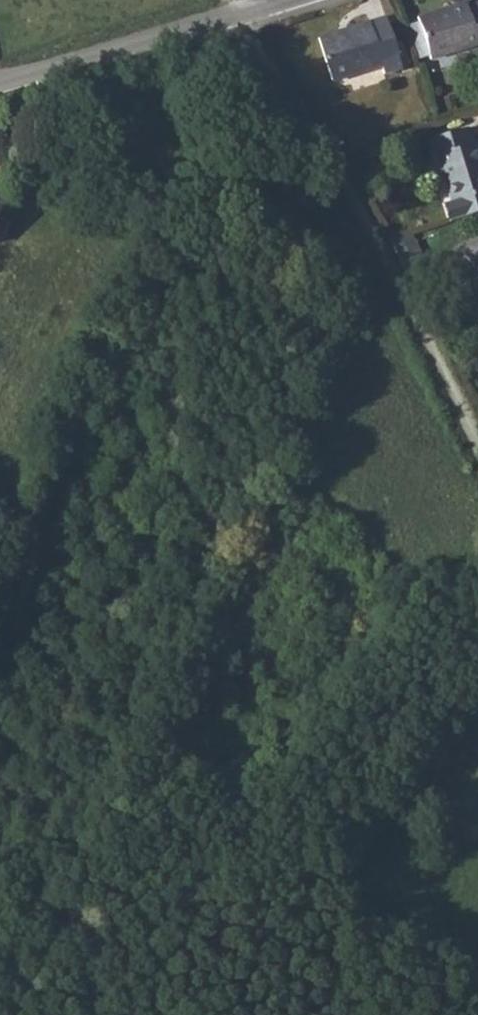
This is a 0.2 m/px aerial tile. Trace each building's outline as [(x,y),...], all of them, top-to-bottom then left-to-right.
[(421,22),(430,54),(431,56),(477,42),(477,2),(469,5),(467,0),(419,15),(421,22)] [(404,64),(396,40),(388,14),(324,33),(337,76),(385,62),(387,69),(404,64)] [(64,116),(51,120),(54,130),(68,125),(64,116)] [(428,138),(433,155),(438,154),(452,199),(444,201),(450,219),(477,211),(477,141),(474,142),(469,126),(428,138)]
